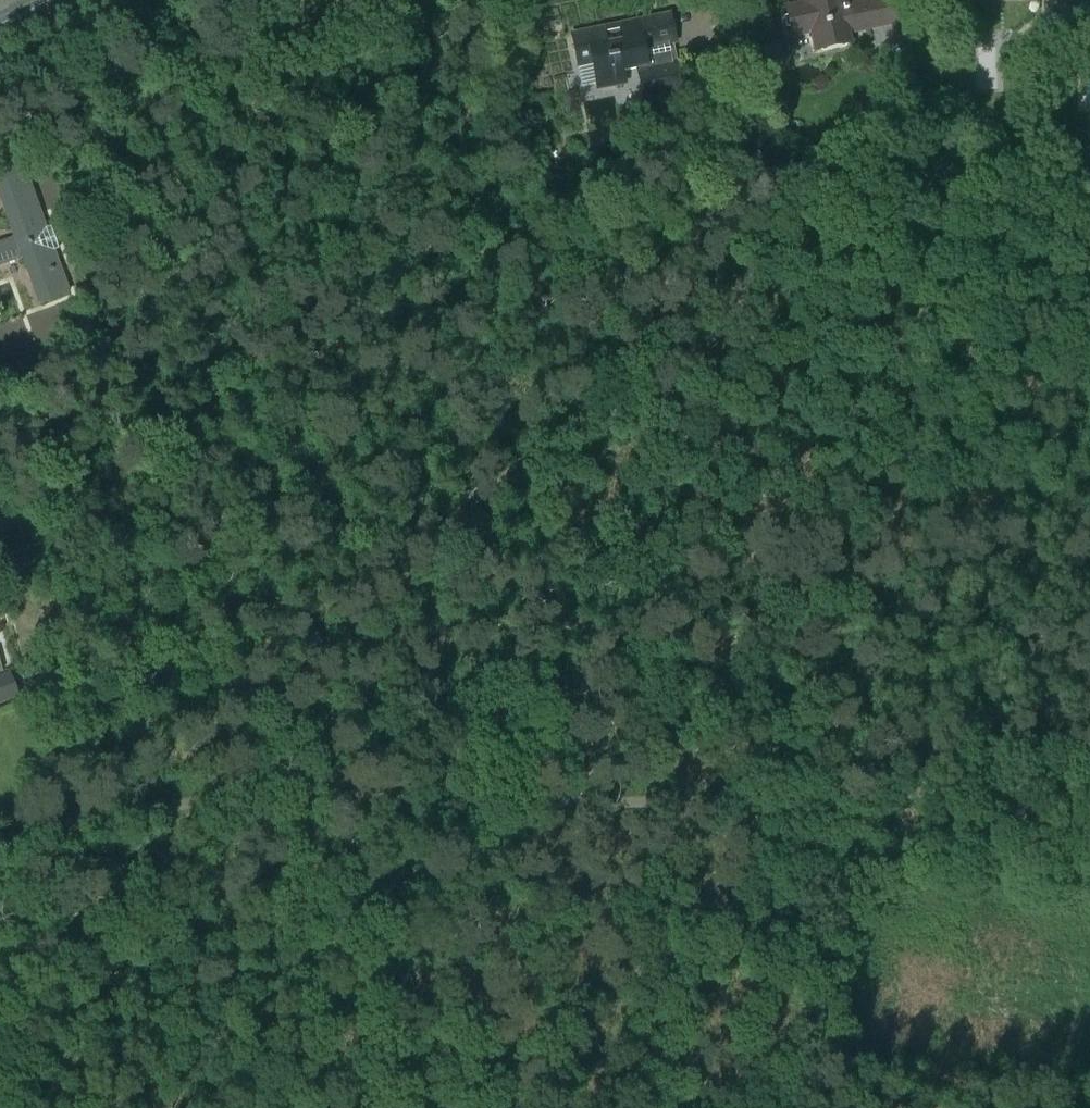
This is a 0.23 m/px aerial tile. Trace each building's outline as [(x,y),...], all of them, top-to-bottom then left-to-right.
[(786,8),(792,37),(810,33),(814,52),(851,44),(847,23),(864,20),(867,30),(896,24),(891,0),(871,0),(865,1),(865,2),(844,7),(842,0),(803,0),(804,4),(786,8)] [(670,53),(668,45),(675,44),(669,14),(620,24),(620,26),(572,36),(578,66),(592,63),(598,91),(625,85),(622,72),(647,67),(654,100),(682,94),(673,52),(670,53)] [(769,61),(783,58),(780,41),(766,44),(769,61)] [(31,187),(24,170),(0,179),(0,196),(0,197),(13,231),(14,231),(17,239),(0,245),(0,265),(23,257),(40,303),(69,293),(54,250),(58,248),(50,226),(46,228),(31,187)] [(22,694),(12,671),(0,676),(0,703),(22,694)]
